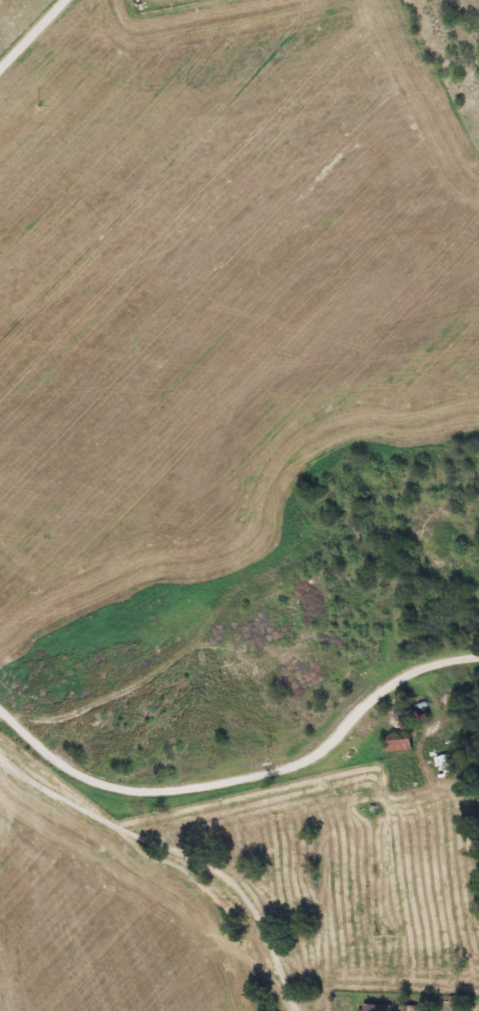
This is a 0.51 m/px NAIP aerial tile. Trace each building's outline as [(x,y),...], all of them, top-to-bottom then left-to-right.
[(390,736),(417,736),(417,751),(390,751),(390,736)] [(437,756),(450,752),(456,771),(442,774),(437,756)]
